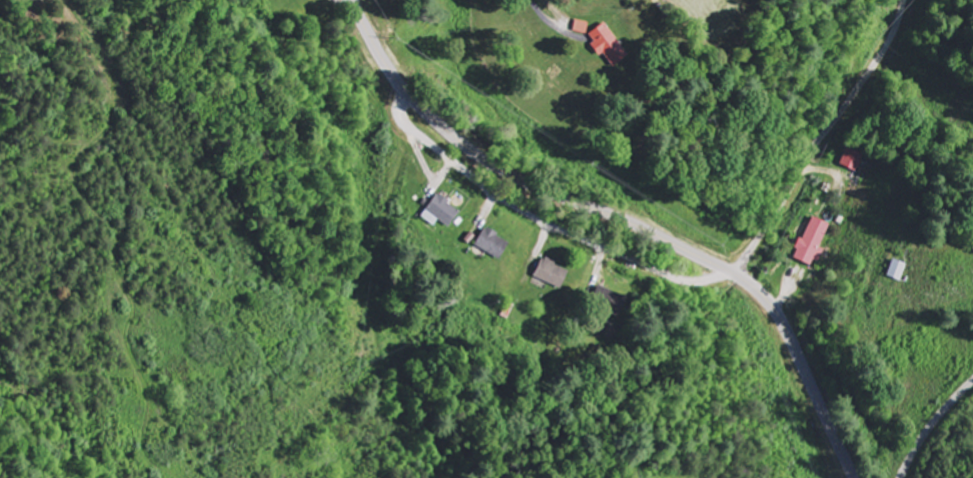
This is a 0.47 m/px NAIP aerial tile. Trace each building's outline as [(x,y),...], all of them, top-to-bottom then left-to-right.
[(574,32),(587,36),(590,24),(577,21),(574,32)] [(590,35),(595,43),(592,45),(600,58),(604,55),(614,69),(630,58),(607,24),(590,35)] [(839,166),(856,174),(864,157),(847,149),(839,166)] [(439,222),(451,229),(462,212),(437,196),(423,219),(436,227),(439,222)] [(830,226),(811,217),(793,259),(815,268),(822,250),(820,250),(830,226)] [(477,248),(504,259),(511,242),(484,231),(477,248)] [(535,278),(562,291),(571,271),(544,259),(535,278)] [(885,278),(899,283),(905,266),(891,261),(885,278)]
